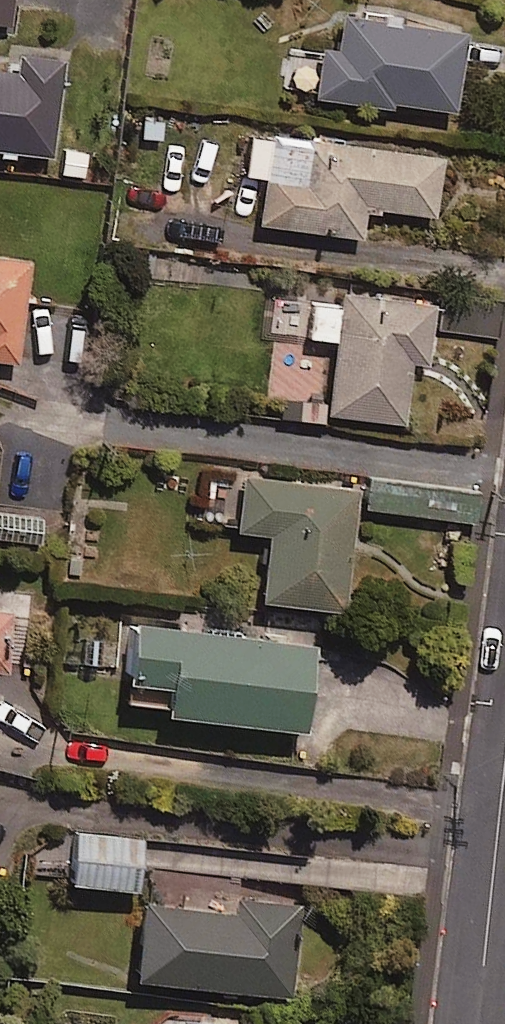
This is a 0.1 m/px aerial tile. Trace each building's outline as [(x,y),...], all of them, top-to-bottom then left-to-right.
[(449,102),(460,23),(336,6),(332,38),(323,37),(315,90),(384,100),(385,93),(449,102)] [(62,52),(12,45),(10,63),(0,62),(0,143),(48,149),(62,52)] [(431,207),(438,146),(247,125),(243,167),(263,169),(257,218),(358,229),(361,200),(431,207)] [(27,254),(0,250),(0,353),(12,355),(27,254)] [(430,296),(338,286),(336,300),(311,297),(307,331),(333,334),(325,407),(400,416),(407,355),(423,357),(430,296)] [(494,332),(497,302),(446,296),(442,327),(494,332)] [(339,602),(354,483),(242,469),(235,522),(266,526),(258,592),(339,602)] [(10,593),(0,592),(0,663),(1,663),(10,593)] [(312,734),(322,649),(142,627),(135,688),(177,693),(174,717),(312,734)] [(134,885),(140,834),(74,826),(69,878),(134,885)] [(299,894),(243,887),(240,909),(141,897),(132,970),(288,989),(299,894)]
